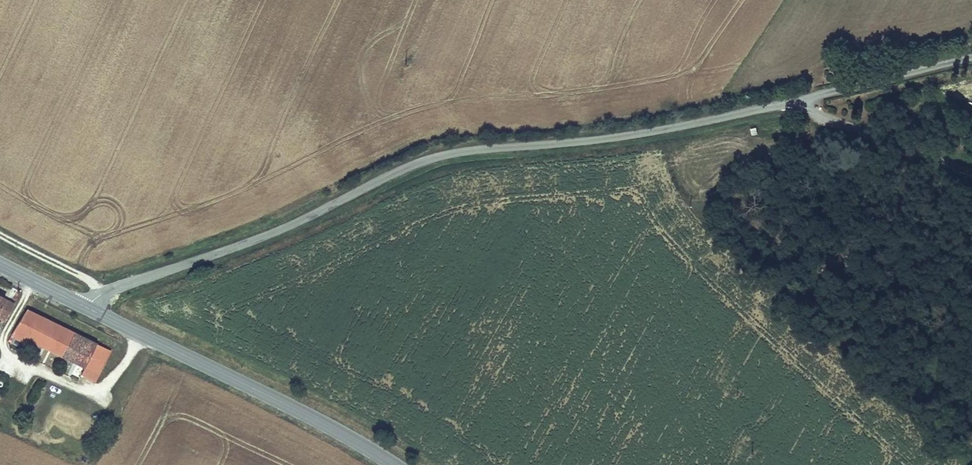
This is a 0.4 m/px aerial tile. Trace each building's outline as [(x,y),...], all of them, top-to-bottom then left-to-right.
[(14,305),(0,298),(0,319),(5,321),(14,305)] [(27,338),(61,355),(73,333),(26,309),(12,335),(25,342),(27,338)] [(61,355),(84,367),(96,344),(73,333),(61,355)] [(84,367),(98,374),(110,351),(96,344),(84,367)]
